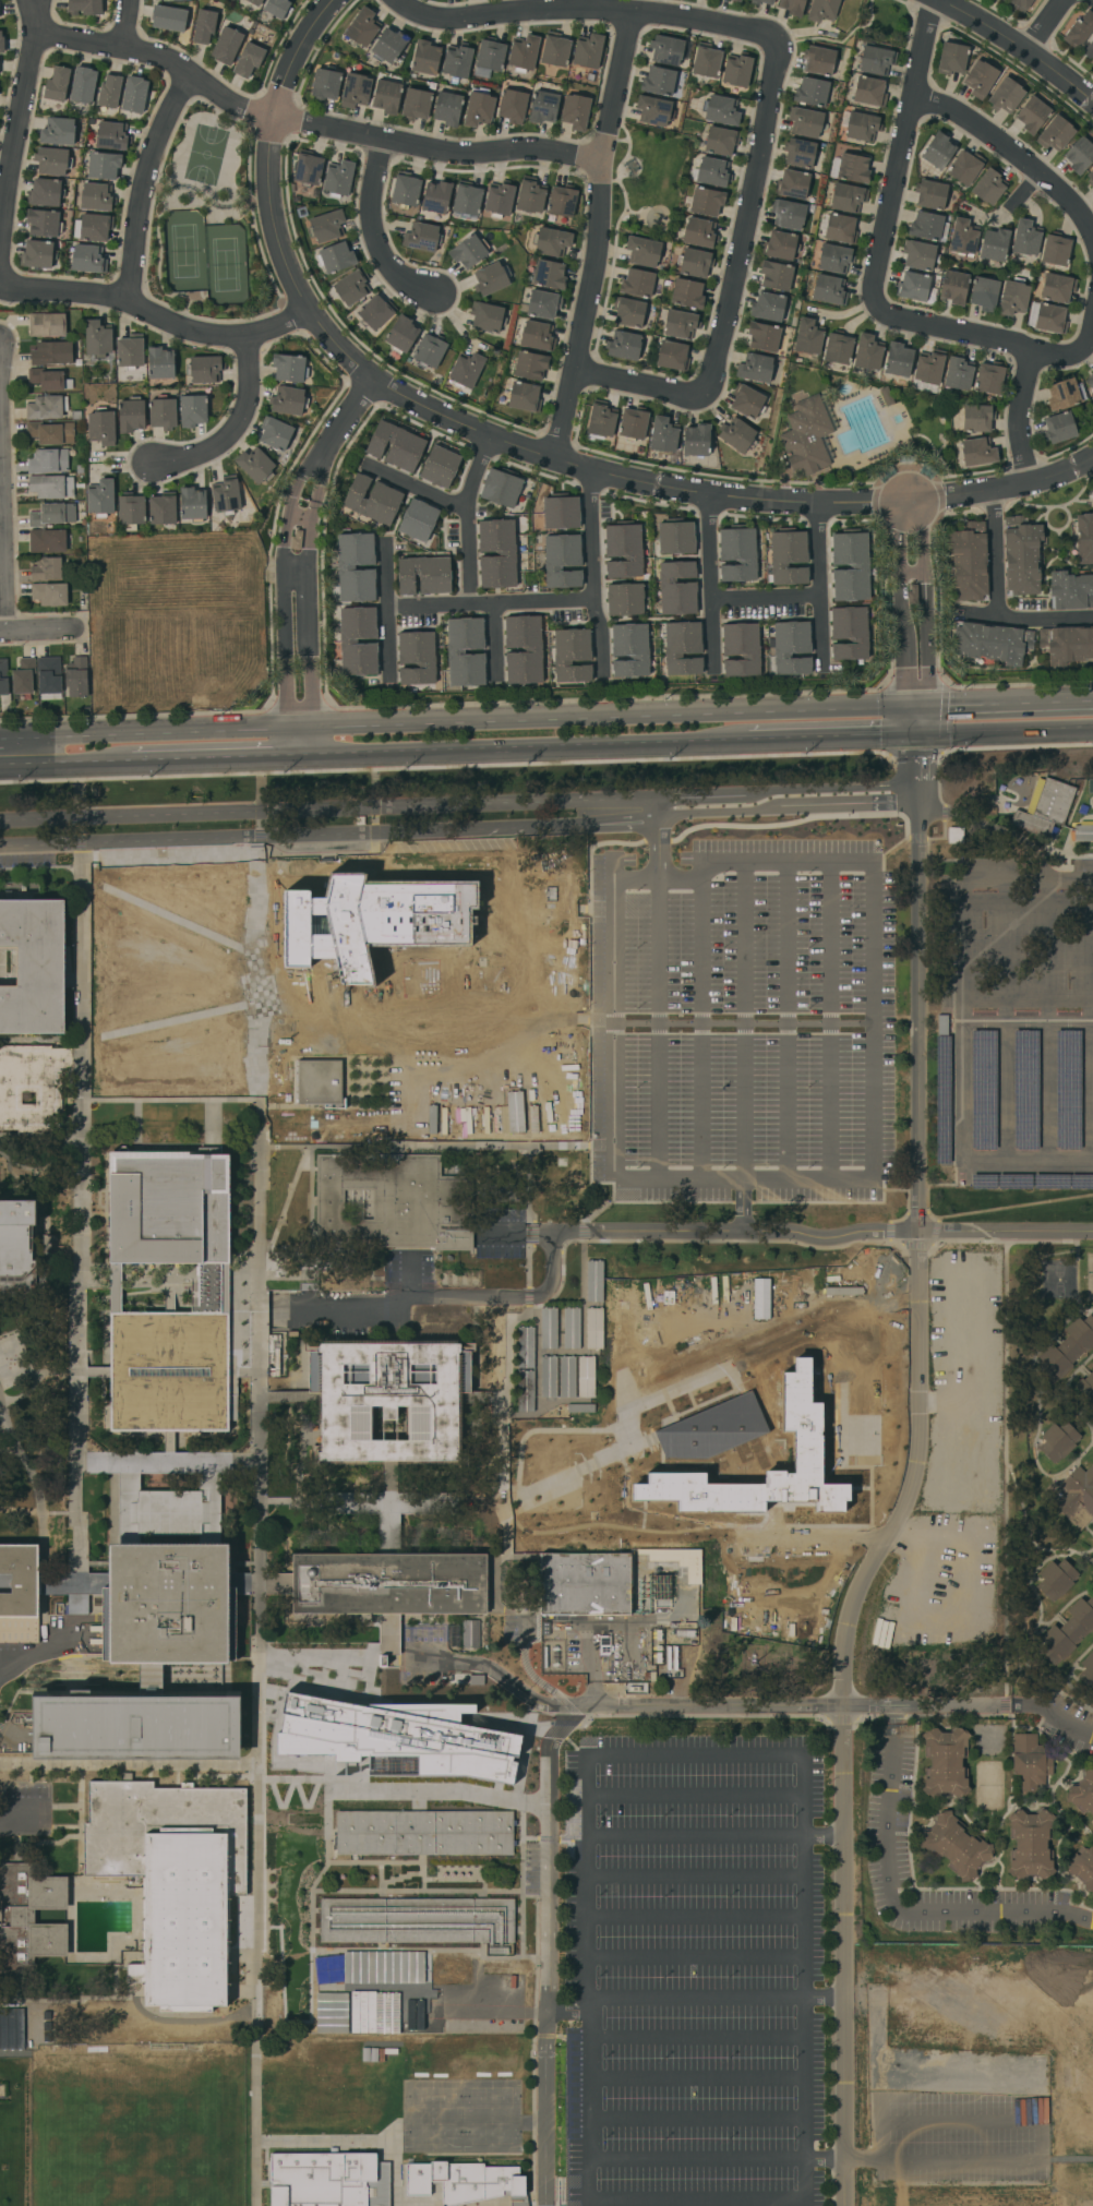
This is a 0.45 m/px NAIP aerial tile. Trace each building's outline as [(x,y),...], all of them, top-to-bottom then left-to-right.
[(68,2),(68,0),(101,0),(101,14),(99,14),(99,15),(92,16),(92,15),(82,15),(82,10),(77,10),(77,15),(70,15),(70,11),(67,11),(67,2),(68,2)] [(262,9),(267,0),(287,0),(290,2),(281,20),(262,9)] [(777,8),(779,0),(805,0),(801,17),(788,14),(789,11),(777,8)] [(806,19),(812,0),(840,0),(832,22),(820,17),(819,23),(806,19)] [(1010,1),(1009,0),(1032,0),(1022,13),(1008,3),(1010,1)] [(188,11),(183,33),(152,26),(153,21),(151,20),(154,4),(188,11)] [(363,5),(374,13),(371,17),(381,25),(365,48),(360,44),(359,45),(343,34),(363,5)] [(199,9),(217,12),(214,34),(209,33),(207,45),(192,43),(199,9)] [(1089,9),(1092,12),(1092,28),(1090,33),(1091,34),(1082,45),(1082,44),(1077,50),(1062,39),(1065,36),(1077,19),(1079,21),(1088,10),(1089,9)] [(229,67),(215,60),(216,58),(211,56),(224,25),(243,35),(229,67)] [(383,59),(381,62),(371,56),(373,53),(370,50),(386,27),(396,34),(398,31),(409,38),(391,65),(383,59)] [(565,68),(540,62),(546,31),(551,32),(560,33),(560,37),(567,39),(572,40),(565,68)] [(597,70),(578,65),(578,64),(572,63),(577,36),(589,38),(590,33),(604,36),(597,70)] [(533,71),(526,70),(525,74),(513,72),(514,67),(507,64),(512,40),(513,41),(514,37),(525,39),(526,34),(540,37),(533,71)] [(685,40),(681,59),(680,59),(677,67),(651,61),(653,49),(648,48),(649,40),(653,40),(654,34),(685,40)] [(481,39),(485,40),(487,36),(495,38),(494,43),(506,45),(501,72),(475,67),(481,39)] [(1084,49),(1092,37),(1092,59),(1090,57),(1089,58),(1081,52),(1084,49)] [(417,39),(430,41),(430,46),(441,48),(435,75),(410,71),(417,39)] [(245,41),(265,50),(257,69),(253,67),(247,80),(231,72),(245,41)] [(717,79),(692,73),(697,41),(711,45),(710,49),(722,51),(717,79)] [(968,47),(962,74),(950,71),(950,75),(937,73),(937,69),(942,41),(968,47)] [(467,80),(447,75),(448,74),(441,73),(446,46),(458,48),(459,46),(460,43),(468,44),(467,48),(473,49),(467,80)] [(860,64),(863,45),(893,51),(897,52),(894,65),(888,64),(886,76),(858,71),(861,64),(860,64)] [(836,51),(830,77),(804,71),(806,59),(802,58),(804,49),(807,50),(808,46),(836,51)] [(747,88),(728,84),(728,83),(721,82),(726,55),(738,57),(740,51),(747,53),(746,57),(753,58),(747,88)] [(999,72),(981,101),(970,94),(972,92),(971,91),(972,89),(962,83),(964,80),(963,80),(976,59),(982,62),(983,61),(999,72)] [(64,101),(43,98),(46,79),(51,80),(53,65),(70,69),(64,101)] [(75,65),(92,69),(91,70),(97,71),(92,104),(69,99),(75,65)] [(315,68),(325,70),(326,65),(334,68),(333,71),(341,73),(336,100),(324,97),(323,101),(314,100),(315,96),(310,95),(315,68)] [(639,89),(640,83),(641,83),(642,76),(646,77),(649,65),(676,71),(671,97),(639,89)] [(491,71),(489,81),(472,77),(475,68),(491,71)] [(586,79),(588,71),(597,73),(593,82),(586,79)] [(100,83),(104,84),(106,74),(107,72),(122,75),(116,109),(96,105),(100,83)] [(346,72),(365,76),(365,77),(372,79),(367,106),(355,104),(353,109),(340,106),(341,103),(340,103),(346,72)] [(127,75),(143,79),(143,80),(148,81),(142,113),(120,110),(127,75)] [(885,81),(884,85),(882,93),(887,94),(885,104),(885,103),(884,108),(852,101),(857,75),(885,81)] [(1005,75),(1021,87),(1020,88),(1025,92),(1009,115),(999,107),(996,112),(990,108),(993,105),(987,101),(1005,75)] [(824,107),(792,100),(794,93),(795,87),(800,88),(802,76),(829,82),(824,107)] [(403,84),(396,116),(383,113),(383,109),(372,107),(377,80),(403,84)] [(406,87),(432,93),(427,120),(415,118),(415,122),(405,120),(406,116),(400,116),(406,87)] [(469,91),(471,91),(471,88),(479,89),(479,87),(490,89),(489,96),(495,98),(490,124),(478,122),(477,128),(463,125),(469,91)] [(502,88),(528,94),(521,125),(516,124),(507,123),(508,119),(501,117),(501,116),(496,116),(502,88)] [(560,95),(554,123),(542,120),(541,124),(528,121),(529,117),(535,89),(560,95)] [(463,96),(456,129),(448,127),(448,125),(443,124),(444,121),(432,119),(437,91),(463,96)] [(584,132),(570,130),(572,124),(560,121),(565,94),(572,96),(572,94),(591,98),(584,132)] [(704,120),(705,111),(701,111),(704,100),(708,101),(710,94),(737,100),(735,111),(741,112),(737,127),(704,120)] [(671,101),(665,128),(638,121),(640,110),(635,109),(638,95),(671,101)] [(1052,110),(1031,136),(1025,132),(1025,131),(1021,128),(1023,125),(1013,118),(1032,95),(1052,110)] [(824,113),(820,132),(818,132),(817,139),(790,133),(793,121),(788,120),(790,106),(824,113)] [(879,118),(878,123),(881,124),(880,132),(875,131),(873,143),(845,137),(846,131),(845,130),(850,111),(879,118)] [(1071,125),(1070,127),(1076,131),(1060,149),(1058,153),(1048,145),(1045,149),(1034,141),(1036,139),(1036,137),(1056,113),(1071,125)] [(38,143),(40,129),(46,129),(47,117),(73,119),(73,127),(75,127),(73,145),(38,143)] [(95,147),(96,128),(98,128),(98,121),(122,123),(127,124),(125,135),(131,136),(131,144),(127,144),(127,151),(95,147)] [(704,152),(709,125),(740,132),(737,146),(733,145),(731,157),(704,152)] [(920,156),(937,130),(949,137),(947,141),(957,147),(940,171),(920,156)] [(1081,135),(1092,146),(1092,160),(1081,172),(1082,173),(1079,177),(1068,167),(1071,165),(1062,156),(1081,135)] [(816,143),(810,169),(784,164),(786,152),(782,151),(784,142),(788,142),(789,137),(816,143)] [(68,149),(68,158),(72,158),(71,169),(65,168),(64,176),(37,173),(38,161),(33,160),(33,153),(37,154),(37,147),(68,149)] [(299,148),(312,152),(312,156),(324,158),(319,185),(310,183),(309,189),(300,187),(301,182),(292,180),(299,148)] [(961,149),(971,156),(974,153),(982,157),(981,158),(985,160),(968,188),(946,172),(961,149)] [(89,152),(121,155),(121,163),(120,163),(120,168),(117,168),(116,180),(87,178),(89,152)] [(841,153),(868,158),(868,161),(867,161),(866,167),(867,167),(866,170),(870,171),(868,177),(869,177),(867,184),(836,178),(841,153)] [(695,182),(699,163),(700,163),(701,156),(729,161),(726,173),(732,175),(730,182),(726,181),(725,188),(695,182)] [(348,196),(340,195),(339,199),(328,196),(329,192),(322,190),(328,163),(339,165),(340,159),(355,163),(348,196)] [(988,167),(994,170),(996,168),(1001,172),(998,177),(1008,183),(1006,187),(1006,188),(992,206),(986,202),(985,203),(970,192),(988,167)] [(1084,175),(1092,185),(1092,167),(1084,175)] [(810,175),(805,200),(773,194),(777,180),(781,181),(783,169),(810,175)] [(416,207),(408,205),(407,209),(398,208),(399,204),(391,202),(397,170),(401,171),(401,170),(410,172),(410,177),(418,179),(417,179),(421,180),(416,207)] [(523,175),(536,178),(535,183),(546,187),(541,214),(535,212),(533,214),(515,209),(523,175)] [(61,180),(60,189),(64,189),(63,199),(59,197),(59,206),(27,204),(27,199),(26,199),(27,190),(32,190),(33,182),(34,178),(61,180)] [(948,185),(942,211),(915,205),(918,193),(914,192),(915,183),(920,184),(921,179),(948,185)] [(420,209),(425,181),(439,184),(440,180),(453,183),(446,215),(420,209)] [(458,180),(471,182),(470,187),(483,189),(477,216),(469,215),(468,219),(459,217),(460,213),(452,211),(458,180)] [(509,217),(501,215),(500,219),(490,217),(491,212),(483,211),(489,182),(501,185),(502,180),(509,181),(508,185),(515,187),(509,217)] [(80,208),(81,189),(83,190),(83,182),(111,184),(110,196),(116,197),(115,205),(111,205),(110,212),(80,208)] [(865,189),(864,189),(868,190),(865,203),(860,202),(857,214),(854,213),(854,214),(830,208),(831,202),(830,201),(834,182),(865,189)] [(572,218),(546,213),(552,185),(564,189),(565,184),(574,185),(573,190),(577,191),(572,218)] [(694,187),(725,193),(723,206),(719,205),(717,217),(688,212),(694,187)] [(311,196),(313,189),(320,190),(317,199),(311,196)] [(806,205),(803,225),(801,225),(800,230),(773,225),(776,213),(770,212),(772,199),(806,205)] [(299,219),(296,211),(305,207),(308,216),(299,219)] [(341,208),(346,221),(340,224),(344,236),(317,244),(315,237),(310,238),(307,228),(311,227),(308,219),(341,208)] [(58,221),(62,223),(61,233),(58,233),(57,238),(28,236),(29,223),(26,223),(26,209),(59,212),(58,221)] [(446,215),(427,211),(425,218),(444,222),(446,215)] [(944,216),(939,241),(912,236),(912,237),(906,236),(909,227),(910,227),(910,221),(914,223),(916,211),(944,216)] [(856,218),(853,231),(857,231),(854,244),(851,243),(851,244),(824,239),(828,213),(856,218)] [(113,216),(112,230),(108,229),(107,242),(79,240),(79,238),(74,237),(75,219),(81,220),(81,214),(113,216)] [(954,216),(969,219),(968,226),(980,228),(974,254),(966,253),(966,255),(948,251),(954,216)] [(681,242),(685,223),(686,224),(688,217),(716,223),(712,235),(719,236),(717,243),(713,242),(712,249),(681,242)] [(1018,217),(1032,220),(1031,226),(1042,229),(1041,232),(1042,232),(1036,255),(1030,254),(1030,255),(1010,252),(1018,217)] [(400,245),(404,232),(409,233),(411,221),(439,227),(437,233),(439,233),(439,235),(442,236),(440,245),(436,245),(434,253),(400,245)] [(573,233),(569,248),(564,247),(562,259),(535,253),(537,247),(535,245),(536,244),(531,244),(533,233),(538,235),(539,227),(573,233)] [(978,257),(984,230),(996,232),(997,228),(1002,229),(1010,231),(1004,263),(978,257)] [(797,236),(795,243),(800,244),(797,253),(793,252),(792,261),(760,255),(764,241),(768,242),(770,230),(797,236)] [(1046,235),(1050,236),(1052,231),(1060,233),(1059,238),(1071,240),(1066,267),(1041,262),(1046,235)] [(473,232),(479,241),(482,239),(489,248),(485,250),(489,253),(466,271),(458,261),(455,263),(447,252),(473,232)] [(661,242),(658,262),(657,262),(654,268),(628,262),(630,251),(625,250),(627,236),(661,242)] [(53,242),(52,251),(57,251),(56,260),(51,260),(51,268),(20,266),(20,252),(25,253),(26,240),(53,242)] [(936,245),(932,272),(904,266),(905,262),(904,262),(906,254),(901,253),(903,244),(904,244),(904,240),(936,245)] [(323,265),(320,266),(315,256),(320,255),(317,251),(344,241),(348,252),(352,250),(357,264),(326,275),(323,265)] [(852,249),(851,255),(854,256),(853,263),(849,263),(848,263),(845,274),(841,274),(818,269),(819,262),(818,262),(821,243),(852,249)] [(70,271),(72,251),(73,251),(74,244),(103,247),(101,259),(107,259),(106,273),(70,271)] [(711,253),(710,257),(714,259),(712,268),(708,267),(706,279),(678,274),(680,265),(675,264),(677,255),(682,256),(684,248),(711,253)] [(537,259),(565,265),(562,276),(566,277),(565,283),(564,290),(531,284),(537,259)] [(789,291),(760,286),(762,274),(759,274),(761,260),(767,261),(793,266),(789,291)] [(481,298),(479,291),(476,292),(472,286),(478,284),(472,273),(497,261),(501,267),(506,265),(511,275),(507,277),(511,285),(481,298)] [(358,268),(358,269),(361,267),(369,278),(363,281),(370,292),(347,307),(343,301),(341,301),(332,286),(358,268)] [(650,299),(617,292),(620,284),(621,278),(625,279),(627,267),(654,273),(650,299)] [(970,275),(963,302),(964,302),(963,307),(950,303),(950,300),(938,298),(945,269),(970,275)] [(930,276),(925,302),(898,297),(898,296),(894,296),(898,283),(901,283),(904,271),(930,276)] [(1076,279),(1076,284),(1073,292),(1070,292),(1068,300),(1067,300),(1066,304),(1040,299),(1045,273),(1076,279)] [(815,280),(816,280),(817,274),(841,278),(841,279),(844,279),(842,291),(848,292),(844,305),(841,305),(810,299),(815,280)] [(974,276),(999,281),(993,313),(988,312),(980,311),(981,307),(972,304),(969,303),(974,276)] [(1005,280),(1012,281),(1013,277),(1023,279),(1023,284),(1023,285),(1030,287),(1024,313),(1012,311),(1011,316),(997,314),(1005,280)] [(675,278),(702,284),(700,296),(705,297),(701,310),(670,302),(675,278)] [(563,296),(562,300),(560,310),(556,309),(554,316),(553,316),(552,321),(526,315),(531,289),(563,296)] [(785,297),(780,323),(748,316),(752,302),(756,303),(757,296),(758,296),(759,291),(785,297)] [(375,293),(384,302),(387,300),(397,310),(374,332),(368,325),(364,328),(358,322),(361,319),(356,313),(375,293)] [(614,323),(616,311),(612,310),(615,297),(646,303),(640,328),(614,323)] [(471,327),(472,323),(471,323),(473,315),(469,314),(471,305),(472,307),(473,301),(504,309),(502,317),(506,317),(504,327),(501,326),(499,334),(471,327)] [(1066,309),(1064,321),(1067,322),(1065,335),(1060,334),(1060,335),(1033,328),(1038,302),(1066,309)] [(698,314),(697,321),(700,322),(699,329),(694,328),(690,340),(663,335),(665,328),(663,328),(668,309),(698,314)] [(65,336),(48,336),(29,336),(28,314),(45,313),(45,314),(64,313),(65,336)] [(400,313),(411,320),(410,323),(420,329),(405,353),(401,352),(400,356),(391,349),(392,346),(383,340),(400,313)] [(800,316),(814,320),(813,325),(825,327),(819,355),(812,353),(812,355),(792,350),(800,316)] [(85,320),(98,320),(99,325),(111,324),(112,352),(104,352),(104,358),(94,359),(94,355),(85,355),(85,320)] [(519,345),(523,326),(524,326),(526,320),(553,325),(550,337),(555,338),(553,352),(550,351),(519,345)] [(776,353),(747,347),(750,336),(746,335),(747,329),(749,321),(781,328),(776,353)] [(606,355),(608,349),(604,348),(605,340),(611,341),(613,329),(640,335),(639,343),(640,343),(637,361),(606,355)] [(828,333),(832,334),(833,329),(842,332),(841,336),(854,338),(849,365),(822,360),(828,333)] [(144,365),(134,367),(134,370),(125,371),(125,367),(117,367),(116,339),(120,339),(120,338),(129,338),(129,334),(137,333),(137,334),(142,334),(144,365)] [(424,333),(435,338),(437,335),(445,338),(444,343),(447,345),(435,370),(427,365),(424,369),(417,364),(419,361),(411,357),(424,333)] [(860,333),(874,335),(872,340),(884,344),(882,347),(884,347),(878,370),(872,369),(872,370),(852,367),(860,333)] [(687,345),(685,358),(689,359),(687,372),(656,365),(661,339),(687,345)] [(914,350),(908,377),(882,373),(889,346),(888,346),(889,340),(897,343),(897,344),(902,345),(902,348),(914,350)] [(74,363),(46,364),(46,365),(31,365),(29,350),(36,350),(36,343),(74,341),(74,363)] [(175,377),(148,379),(147,347),(161,346),(161,350),(173,350),(175,377)] [(917,356),(918,356),(918,352),(930,355),(930,352),(932,349),(945,351),(944,356),(945,356),(938,386),(920,382),(920,381),(912,380),(917,356)] [(518,350),(550,357),(546,370),(543,370),(541,381),(513,375),(518,350)] [(471,391),(464,386),(461,391),(452,386),(455,381),(447,377),(460,352),(470,357),(472,352),(485,358),(471,391)] [(772,358),(771,364),(772,364),(769,384),(734,376),(737,363),(743,364),(745,352),(772,358)] [(275,380),(276,368),(272,367),(273,362),(272,362),(273,353),(304,357),(304,368),(308,368),(307,379),(303,379),(302,383),(275,380)] [(949,356),(956,357),(956,353),(963,355),(962,360),(974,362),(973,367),(969,391),(962,388),(962,391),(942,386),(949,356)] [(220,356),(220,362),(225,362),(225,370),(221,370),(219,371),(219,382),(216,382),(216,383),(192,383),(192,376),(190,376),(190,375),(185,375),(185,365),(190,365),(190,357),(220,356)] [(973,391),(978,363),(992,365),(993,361),(1001,363),(1000,367),(1005,368),(999,395),(973,391)] [(27,369),(44,368),(44,371),(63,371),(63,380),(72,380),(72,388),(63,389),(63,391),(40,391),(39,383),(28,383),(27,369)] [(1088,377),(1092,371),(1092,390),(1086,384),(1088,384),(1084,382),(1088,377)] [(1081,401),(1055,410),(1050,412),(1047,404),(1046,399),(1049,397),(1046,386),(1073,377),(1081,401)] [(539,386),(537,399),(541,399),(538,413),(507,407),(513,381),(539,386)] [(766,396),(754,420),(729,408),(735,396),(732,394),(737,382),(766,396)] [(271,411),(272,405),(267,404),(268,396),(275,397),(277,385),(304,391),(303,397),(309,398),(307,409),(302,408),(301,417),(271,411)] [(879,391),(887,387),(894,404),(886,407),(879,391)] [(833,432),(819,437),(831,464),(817,470),(818,471),(805,477),(802,468),(792,471),(786,458),(788,458),(779,435),(791,430),(785,416),(797,411),(794,404),(817,394),(833,432)] [(67,411),(62,411),(62,419),(26,419),(25,403),(34,403),(34,396),(44,396),(44,395),(50,395),(50,396),(61,395),(61,396),(67,396),(67,411)] [(176,428),(171,428),(171,431),(161,431),(161,427),(149,427),(148,399),(157,399),(157,395),(166,395),(166,399),(175,399),(176,428)] [(206,422),(203,423),(194,423),(194,429),(185,429),(185,428),(181,428),(180,396),(206,395),(206,422)] [(144,429),(132,429),(132,432),(128,433),(123,433),(123,434),(119,434),(118,401),(129,400),(129,397),(140,396),(140,400),(144,400),(144,429)] [(592,403),(593,399),(606,401),(605,408),(617,410),(612,437),(604,435),(604,436),(586,433),(592,403)] [(990,406),(990,410),(995,411),(995,420),(989,420),(989,432),(962,431),(963,405),(990,406)] [(623,408),(635,410),(636,406),(645,408),(644,411),(649,412),(642,441),(634,439),(634,443),(624,441),(625,436),(617,435),(623,408)] [(113,446),(100,446),(100,443),(100,441),(88,441),(88,437),(87,437),(87,413),(94,413),(94,411),(95,411),(95,407),(106,407),(106,411),(113,411),(113,446)] [(1047,431),(1043,419),(1069,410),(1077,435),(1050,444),(1048,440),(1045,441),(1043,432),(1047,431)] [(653,415),(668,417),(668,422),(678,424),(675,452),(668,451),(668,452),(649,449),(653,415)] [(293,428),(283,453),(257,442),(263,430),(262,430),(263,429),(260,428),(265,416),(293,428)] [(717,436),(724,425),(726,427),(733,417),(757,432),(742,454),(717,436)] [(427,441),(411,473),(392,465),(392,466),(383,461),(392,443),(387,442),(379,459),(370,455),(371,455),(364,452),(380,419),(427,441)] [(73,422),(74,436),(73,436),(73,443),(62,443),(62,444),(38,445),(38,437),(26,437),(25,422),(41,421),(41,424),(60,424),(60,422),(73,422)] [(683,455),(684,427),(696,428),(696,423),(710,424),(710,430),(709,430),(708,456),(683,455)] [(988,436),(989,448),(996,447),(997,463),(963,467),(960,448),(962,447),(961,441),(988,436)] [(461,457),(446,490),(441,487),(440,488),(431,483),(431,482),(419,477),(433,444),(461,457)] [(233,460),(243,451),(247,454),(255,446),(275,466),(269,471),(274,475),(266,482),(263,479),(257,485),(233,460)] [(27,458),(33,458),(33,453),(35,453),(35,449),(67,449),(68,471),(58,471),(58,472),(44,472),(44,473),(27,473),(27,458)] [(483,483),(487,473),(487,475),(489,468),(500,471),(501,468),(517,473),(516,477),(523,480),(520,487),(521,487),(518,494),(513,509),(479,496),(483,483)] [(367,516),(367,517),(359,514),(359,513),(358,512),(357,513),(350,509),(350,508),(341,505),(356,472),(362,476),(362,475),(371,479),(363,497),(367,499),(375,481),(384,484),(384,485),(404,494),(388,527),(367,516)] [(240,509),(232,511),(233,515),(223,516),(223,512),(221,513),(221,511),(214,512),(211,488),(212,488),(211,483),(223,482),(221,480),(223,480),(221,477),(235,475),(240,509)] [(73,496),(64,496),(64,497),(47,499),(36,499),(36,492),(28,492),(27,476),(44,476),(44,477),(63,476),(63,477),(72,477),(73,496)] [(113,513),(106,514),(106,518),(95,518),(95,514),(93,514),(93,513),(87,513),(86,489),(87,489),(87,484),(98,484),(98,479),(112,479),(113,513)] [(206,518),(202,518),(202,523),(191,523),(191,519),(180,519),(179,487),(193,487),(193,491),(205,490),(206,518)] [(118,496),(122,496),(122,492),(132,492),(132,496),(144,496),(145,524),(119,525),(118,496)] [(148,497),(160,496),(160,495),(161,495),(161,492),(175,492),(176,524),(149,525),(148,497)] [(542,497),(550,497),(550,493),(567,493),(567,496),(578,496),(579,511),(580,520),(579,520),(579,528),(543,529),(542,497)] [(397,530),(411,497),(440,511),(424,543),(397,530)] [(28,527),(28,512),(40,512),(39,504),(63,503),(63,504),(73,503),(74,521),(64,523),(45,524),(45,527),(28,527)] [(1090,513),(1092,513),(1092,565),(1077,565),(1077,551),(1076,551),(1076,538),(1078,538),(1078,532),(1076,532),(1074,515),(1082,515),(1082,514),(1090,514),(1090,513)] [(1013,517),(1013,516),(1022,516),(1022,520),(1021,520),(1021,525),(1041,525),(1042,533),(1043,540),(1037,541),(1038,562),(1036,562),(1036,567),(1038,567),(1040,580),(1038,580),(1040,595),(1020,595),(1020,596),(1005,596),(1004,529),(1005,529),(1004,517),(1013,517)] [(657,524),(665,523),(665,518),(682,518),(682,523),(693,521),(694,536),(695,547),(694,547),(694,552),(658,554),(657,524)] [(514,544),(515,544),(516,562),(515,562),(516,587),(480,588),(479,566),(478,566),(478,556),(499,555),(499,552),(478,553),(478,543),(479,543),(478,520),(505,520),(505,519),(514,519),(514,544)] [(641,577),(606,578),(605,571),(604,562),(625,561),(625,556),(604,558),(604,548),(605,548),(604,526),(615,525),(615,521),(632,520),(632,525),(640,525),(641,577)] [(984,521),(984,533),(985,533),(986,566),(984,566),(985,573),(986,573),(987,600),(973,601),(973,600),(953,601),(953,588),(952,588),(951,575),(954,575),(954,570),(952,570),(952,554),(951,555),(951,548),(947,548),(947,540),(947,532),(959,531),(966,531),(966,526),(965,526),(964,521),(984,521)] [(756,580),(720,582),(720,575),(719,565),(738,564),(738,560),(719,561),(719,552),(719,551),(719,529),(730,529),(730,525),(746,525),(746,528),(754,528),(756,580)] [(770,532),(778,532),(778,529),(794,528),(794,531),(806,531),(806,553),(807,553),(807,563),(786,563),(786,567),(807,566),(808,576),(807,577),(807,584),(771,585),(771,583),(767,583),(767,575),(770,574),(770,558),(771,558),(770,532)] [(65,552),(29,553),(28,529),(45,529),(45,530),(65,529),(65,552)] [(300,550),(289,549),(291,536),(295,537),(295,529),(302,530),(300,550)] [(842,533),(842,529),(858,529),(858,533),(866,532),(867,558),(868,558),(868,566),(868,567),(868,575),(868,600),(856,600),(856,601),(846,601),(833,601),(832,579),(831,570),(849,570),(849,571),(850,571),(850,565),(831,565),(831,556),(831,533),(842,533)] [(338,577),(337,577),(337,560),(338,560),(337,535),(372,533),(373,555),(374,555),(374,565),(355,566),(355,571),(358,571),(358,570),(374,568),(375,578),(374,578),(374,601),(339,601),(338,577)] [(545,578),(544,578),(544,571),(544,568),(543,561),(544,561),(543,536),(579,535),(580,556),(581,566),(561,567),(561,572),(564,572),(564,571),(581,570),(581,579),(581,587),(545,588),(545,578)] [(407,559),(407,558),(424,556),(425,558),(448,556),(449,571),(451,571),(451,582),(449,582),(451,592),(429,594),(429,595),(419,595),(418,575),(415,575),(415,595),(406,596),(406,595),(399,595),(397,559),(407,559)] [(61,579),(49,579),(49,580),(31,582),(29,565),(36,565),(36,558),(60,558),(61,579)] [(660,590),(659,590),(659,582),(659,580),(658,572),(659,572),(659,562),(695,561),(695,568),(696,578),(678,578),(678,583),(696,583),(696,591),(695,591),(696,613),(685,614),(675,615),(675,614),(660,615),(660,590)] [(1078,575),(1092,575),(1092,608),(1085,608),(1085,609),(1053,610),(1053,607),(1050,607),(1050,597),(1049,597),(1048,584),(1049,584),(1049,572),(1065,571),(1065,575),(1072,575),(1072,577),(1078,576),(1078,575)] [(67,606),(56,606),(56,607),(49,607),(49,606),(39,606),(39,600),(31,600),(29,584),(47,583),(47,584),(67,584),(67,606)] [(606,601),(605,601),(605,591),(606,591),(606,585),(641,584),(642,590),(644,598),(642,598),(644,614),(628,615),(620,616),(620,615),(608,615),(606,601)] [(906,591),(910,591),(910,585),(916,585),(917,604),(908,604),(906,591)] [(340,651),(339,651),(339,643),(340,643),(340,642),(339,642),(339,633),(340,633),(339,608),(375,607),(375,630),(376,630),(377,638),(360,639),(360,644),(377,643),(377,652),(376,652),(377,674),(365,674),(365,675),(356,675),(341,675),(340,651)] [(867,632),(868,632),(868,639),(867,639),(867,642),(868,642),(868,649),(867,649),(868,659),(832,660),(831,654),(831,644),(851,643),(851,638),(848,638),(848,639),(830,639),(830,630),(831,630),(830,608),(866,607),(867,632)] [(541,640),(541,648),(541,650),(542,658),(541,658),(542,683),(528,683),(528,684),(518,684),(518,683),(506,684),(505,662),(504,652),(526,651),(526,647),(521,647),(521,648),(504,648),(504,638),(505,638),(504,616),(540,615),(541,640)] [(448,662),(447,662),(447,654),(447,652),(446,644),(447,644),(446,619),(482,618),(483,639),(484,649),(467,649),(467,654),(484,654),(484,663),(483,663),(484,685),(473,685),(473,686),(464,686),(448,686),(448,662)] [(774,664),(773,664),(773,657),(774,657),(774,656),(773,656),(773,647),(773,622),(808,621),(809,644),(810,644),(810,652),(794,654),(794,652),(793,652),(793,658),(810,657),(812,667),(810,667),(810,673),(774,674),(774,664)] [(1032,642),(1033,642),(1032,650),(1026,650),(1028,648),(1023,648),(1022,656),(1022,655),(1020,668),(1005,667),(1005,661),(984,659),(984,657),(978,656),(978,659),(975,658),(974,659),(970,658),(970,657),(952,655),(956,626),(954,625),(956,621),(983,625),(983,626),(989,626),(989,625),(1022,630),(1033,632),(1032,642)] [(665,666),(664,666),(664,658),(665,657),(665,656),(664,656),(664,647),(665,647),(664,623),(699,622),(700,644),(701,644),(701,654),(684,654),(684,658),(701,658),(702,667),(701,667),(701,674),(665,675),(665,666)] [(758,647),(759,647),(759,656),(758,656),(758,658),(759,658),(759,666),(759,675),(723,676),(723,670),(722,670),(722,660),(743,659),(743,655),(740,655),(740,656),(722,656),(722,646),(722,624),(758,623),(758,647)] [(647,648),(648,648),(648,656),(648,658),(649,658),(649,667),(648,667),(648,676),(612,678),(612,670),(611,661),(633,660),(633,655),(628,655),(628,656),(611,657),(611,647),(612,647),(611,625),(647,624),(647,648)] [(1089,626),(1092,626),(1092,660),(1091,660),(1091,658),(1085,658),(1085,660),(1065,661),(1065,666),(1048,667),(1048,654),(1047,654),(1047,646),(1043,647),(1044,648),(1038,648),(1037,639),(1038,639),(1038,630),(1050,628),(1050,627),(1060,627),(1072,627),(1083,626),(1083,628),(1089,627),(1089,626)] [(555,673),(554,673),(554,664),(554,663),(553,655),(554,655),(553,630),(589,628),(590,651),(591,661),(574,661),(574,666),(591,664),(591,674),(591,681),(555,683),(555,673)] [(434,656),(435,656),(435,664),(434,664),(434,667),(435,667),(435,674),(434,674),(435,684),(399,685),(399,678),(398,678),(398,669),(419,669),(419,663),(415,663),(415,664),(398,664),(397,655),(398,655),(398,632),(433,632),(434,656)] [(40,699),(40,694),(38,694),(38,673),(37,673),(36,658),(59,657),(61,699),(40,699)] [(69,697),(68,687),(65,687),(64,672),(64,666),(68,666),(68,662),(72,662),(72,657),(86,657),(87,696),(69,697)] [(9,695),(0,695),(0,658),(7,658),(9,695)] [(11,670),(19,670),(19,658),(34,658),(35,674),(32,674),(33,694),(12,694),(11,670)] [(1010,825),(1016,810),(1025,814),(1037,778),(1044,780),(1045,778),(1074,788),(1061,826),(1053,823),(1052,826),(1059,829),(1050,841),(1047,840),(1048,838),(1010,825)] [(1080,822),(1092,822),(1092,842),(1073,842),(1073,841),(1069,841),(1070,831),(1073,831),(1073,826),(1080,825),(1080,822)] [(963,828),(962,843),(948,843),(948,827),(963,828)] [(286,891),(312,891),(312,902),(328,902),(334,877),(367,879),(365,888),(480,891),(479,912),(475,912),(475,950),(369,950),(376,987),(344,987),(339,964),(312,962),(311,968),(286,968),(286,891)] [(64,1033),(0,1033),(0,986),(16,986),(16,947),(0,947),(0,891),(4,891),(11,891),(17,891),(17,888),(20,888),(20,886),(25,886),(25,891),(38,891),(38,900),(64,900),(64,1033)] [(485,918),(379,917),(379,943),(390,943),(389,982),(394,982),(394,1001),(442,1002),(442,1003),(486,1004),(486,983),(484,983),(485,918)] [(937,1015),(947,1015),(947,1034),(937,1035),(937,1015)] [(972,1031),(996,1031),(996,1149),(975,1149),(975,1148),(972,1148),(972,1031)] [(1013,1031),(1038,1031),(1038,1150),(1017,1150),(1017,1148),(1013,1148),(1013,1031)] [(1056,1031),(1080,1031),(1081,1150),(1059,1150),(1059,1148),(1056,1148),(1056,1031)] [(403,1040),(404,1069),(389,1069),(390,1097),(402,1097),(402,1126),(490,1124),(490,1123),(579,1121),(578,1100),(506,1101),(505,1065),(579,1064),(578,1036),(403,1040)] [(936,1036),(950,1036),(950,1163),(936,1163),(936,1036)] [(17,1130),(0,1130),(0,1045),(50,1046),(50,1048),(52,1048),(52,1045),(57,1045),(57,1048),(62,1048),(62,1042),(72,1042),(72,1074),(61,1074),(60,1110),(58,1110),(58,1130),(38,1130),(38,1132),(17,1132),(17,1130)] [(340,1060),(296,1061),(297,1105),(348,1104),(348,1079),(341,1079),(340,1060)] [(109,1152),(118,1152),(118,1151),(119,1148),(121,1147),(122,1147),(124,1147),(125,1147),(128,1148),(129,1150),(129,1151),(130,1152),(197,1152),(197,1148),(220,1148),(220,1154),(228,1154),(228,1290),(228,1377),(228,1420),(228,1431),(110,1431),(109,1312),(191,1311),(191,1305),(197,1305),(197,1263),(109,1263),(109,1152)] [(392,1247),(392,1249),(383,1249),(383,1247),(315,1247),(315,1154),(441,1154),(441,1176),(472,1176),(472,1225),(440,1225),(440,1228),(472,1228),(472,1250),(434,1250),(434,1247),(392,1247)] [(996,1175),(996,1189),(972,1189),(971,1175),(996,1175)] [(1032,1175),(1032,1189),(998,1189),(998,1175),(1032,1175)] [(1069,1175),(1069,1189),(1033,1189),(1033,1175),(1069,1175)] [(1070,1175),(1092,1175),(1092,1189),(1070,1189),(1070,1175)] [(35,1292),(0,1291),(0,1200),(35,1201),(35,1225),(28,1225),(28,1249),(32,1249),(32,1260),(35,1260),(35,1292)] [(602,1302),(587,1302),(587,1261),(590,1261),(590,1260),(592,1260),(592,1261),(598,1261),(598,1260),(600,1260),(600,1261),(602,1261),(602,1302)] [(1062,1266),(1043,1263),(1040,1286),(1051,1287),(1051,1286),(1059,1287),(1059,1292),(1072,1294),(1075,1274),(1061,1272),(1062,1266)] [(119,1271),(109,1271),(109,1284),(120,1283),(119,1271)] [(768,1278),(752,1279),(753,1319),(769,1319),(768,1278)] [(824,1316),(863,1315),(863,1287),(824,1288),(824,1316)] [(556,1348),(540,1348),(540,1308),(556,1308),(556,1348)] [(579,1348),(563,1348),(563,1308),(579,1308),(579,1348)] [(602,1348),(587,1348),(586,1308),(602,1308),(602,1348)] [(1089,1315),(1092,1319),(1092,1345),(1085,1353),(1084,1352),(1070,1365),(1072,1366),(1059,1379),(1057,1377),(1050,1384),(1034,1369),(1042,1362),(1036,1357),(1049,1344),(1055,1348),(1068,1335),(1064,1330),(1077,1317),(1082,1322),(1089,1315)] [(533,1368),(517,1368),(518,1327),(533,1328),(533,1368)] [(319,1452),(321,1452),(321,1392),(308,1393),(308,1352),(319,1352),(319,1345),(459,1344),(459,1347),(463,1347),(463,1352),(470,1352),(470,1393),(457,1393),(457,1453),(459,1453),(459,1461),(319,1461),(319,1452)] [(556,1398),(540,1398),(540,1356),(556,1356),(556,1398)] [(575,1398),(560,1398),(558,1356),(575,1356),(575,1398)] [(593,1398),(578,1398),(578,1356),(593,1356),(593,1398)] [(783,1378),(795,1378),(795,1363),(814,1363),(813,1408),(825,1408),(825,1489),(852,1489),(852,1504),(846,1506),(846,1518),(818,1518),(818,1508),(767,1506),(766,1515),(678,1515),(676,1504),(632,1504),(630,1487),(647,1487),(647,1476),(707,1476),(707,1488),(765,1488),(764,1475),(788,1475),(786,1478),(795,1478),(795,1436),(784,1436),(783,1378)] [(1083,1380),(1092,1369),(1092,1397),(1089,1402),(1073,1386),(1081,1378),(1083,1380)] [(533,1412),(517,1412),(518,1370),(533,1370),(533,1412)] [(652,1428),(752,1389),(768,1430),(704,1458),(694,1442),(657,1440),(652,1428)] [(594,1404),(594,1413),(567,1413),(567,1404),(594,1404)] [(1079,1438),(1080,1439),(1074,1444),(1076,1446),(1062,1458),(1061,1458),(1056,1463),(1054,1462),(1053,1463),(1037,1448),(1045,1441),(1040,1436),(1053,1423),(1058,1427),(1065,1420),(1080,1436),(1079,1438)] [(109,1664),(109,1661),(103,1661),(103,1587),(109,1587),(109,1544),(118,1544),(118,1473),(107,1473),(107,1452),(235,1452),(235,1474),(221,1474),(220,1544),(229,1544),(229,1588),(236,1588),(236,1661),(229,1661),(229,1664),(109,1664)] [(324,1492),(382,1492),(382,1462),(397,1462),(397,1492),(455,1492),(455,1501),(455,1513),(399,1514),(399,1552),(379,1552),(379,1513),(324,1513),(324,1501),(324,1492)] [(1084,1473),(1092,1463),(1092,1516),(1079,1531),(1041,1492),(1052,1480),(1057,1486),(1078,1465),(1084,1473)] [(37,1633),(0,1632),(0,1594),(12,1594),(12,1587),(10,1587),(10,1580),(11,1580),(11,1574),(0,1574),(0,1544),(38,1544),(38,1573),(41,1573),(41,1595),(38,1595),(37,1633)] [(700,1549),(647,1549),(647,1561),(677,1561),(677,1566),(686,1566),(686,1584),(700,1584),(700,1549)] [(292,1614),(292,1554),(487,1555),(487,1614),(388,1614),(292,1614)] [(540,1615),(540,1554),(629,1554),(629,1615),(540,1615)] [(1078,1574),(1077,1576),(1078,1578),(1072,1582),(1073,1583),(1060,1597),(1058,1595),(1050,1602),(1035,1586),(1043,1579),(1037,1574),(1050,1561),(1056,1566),(1062,1559),(1078,1574)] [(68,1594),(87,1594),(87,1614),(68,1614),(68,1594)] [(1092,1595),(1092,1596),(1092,1629),(1090,1632),(1089,1631),(1074,1646),(1076,1647),(1062,1661),(1061,1659),(1056,1665),(1055,1664),(1054,1666),(1037,1650),(1045,1643),(1040,1638),(1053,1624),(1058,1630),(1072,1616),(1067,1610),(1080,1597),(1084,1603),(1092,1595)] [(463,1620),(479,1620),(479,1647),(463,1647),(463,1620)] [(379,1655),(399,1654),(398,1633),(378,1633),(379,1655)] [(610,1655),(599,1655),(599,1636),(610,1636),(610,1655)] [(29,1652),(0,1652),(0,1643),(29,1643),(29,1652)] [(1092,1651),(1092,1652),(1092,1691),(1077,1676),(1084,1668),(1079,1664),(1092,1651)] [(275,1754),(275,1733),(280,1733),(284,1715),(280,1714),(285,1692),(368,1707),(368,1704),(475,1704),(473,1713),(459,1713),(458,1718),(458,1724),(519,1736),(516,1757),(512,1757),(509,1762),(516,1763),(512,1785),(464,1775),(334,1776),(333,1754),(302,1754),(275,1754)] [(31,1759),(31,1698),(239,1698),(239,1759),(31,1759)] [(950,1733),(956,1728),(960,1728),(963,1730),(964,1729),(970,1736),(966,1739),(968,1757),(963,1757),(963,1758),(961,1759),(961,1767),(966,1767),(966,1786),(970,1789),(964,1796),(963,1795),(960,1797),(956,1797),(950,1793),(940,1793),(936,1797),(930,1797),(928,1795),(927,1796),(921,1789),(924,1786),(924,1778),(924,1769),(927,1769),(927,1767),(930,1767),(930,1758),(928,1758),(928,1757),(925,1757),(924,1748),(924,1739),(921,1736),(926,1730),(927,1731),(930,1728),(936,1728),(940,1733),(950,1733)] [(1012,1734),(1036,1734),(1036,1746),(1044,1746),(1044,1749),(1048,1749),(1048,1758),(1052,1758),(1052,1775),(1045,1775),(1045,1785),(1036,1785),(1036,1796),(1021,1795),(1021,1775),(1012,1775),(1012,1734)] [(1091,1767),(1092,1767),(1092,1817),(1088,1811),(1085,1812),(1082,1814),(1070,1802),(1066,1802),(1066,1795),(1067,1795),(1067,1789),(1070,1786),(1077,1786),(1083,1779),(1083,1772),(1086,1769),(1091,1769),(1091,1767)] [(245,1896),(227,1896),(227,1921),(228,1921),(228,1952),(226,1952),(226,2006),(212,2006),(212,2012),(159,2012),(159,2006),(144,2006),(144,1982),(127,1982),(127,1965),(145,1965),(144,1875),(83,1877),(83,1823),(88,1823),(87,1782),(120,1782),(120,1773),(131,1773),(131,1782),(158,1782),(158,1784),(176,1784),(176,1779),(197,1779),(197,1784),(245,1783),(245,1896)] [(936,1823),(935,1817),(938,1813),(944,1812),(944,1811),(951,1810),(951,1814),(964,1826),(962,1829),(963,1830),(962,1832),(969,1837),(970,1835),(971,1836),(973,1833),(987,1844),(992,1844),(993,1853),(990,1854),(990,1858),(988,1861),(982,1861),(975,1869),(976,1875),(972,1880),(970,1880),(970,1881),(960,1882),(960,1878),(954,1873),(954,1872),(947,1867),(949,1863),(948,1862),(949,1861),(942,1856),(941,1857),(940,1856),(938,1859),(924,1848),(920,1848),(918,1841),(921,1841),(920,1835),(922,1832),(929,1831),(936,1823)] [(1035,1814),(1041,1810),(1045,1810),(1048,1813),(1049,1812),(1055,1818),(1052,1821),(1052,1838),(1048,1838),(1048,1841),(1046,1841),(1046,1849),(1048,1849),(1048,1850),(1052,1850),(1052,1868),(1055,1872),(1049,1878),(1048,1877),(1045,1879),(1041,1879),(1035,1874),(1025,1874),(1021,1879),(1017,1879),(1013,1877),(1012,1878),(1006,1871),(1009,1868),(1009,1851),(1013,1851),(1013,1849),(1016,1849),(1016,1841),(1013,1841),(1013,1838),(1010,1838),(1009,1821),(1006,1818),(1011,1813),(1012,1814),(1017,1810),(1021,1810),(1025,1814),(1035,1814)] [(513,1812),(513,1821),(515,1821),(515,1825),(513,1825),(513,1842),(515,1842),(515,1845),(513,1845),(513,1855),(336,1855),(336,1858),(332,1858),(332,1836),(334,1836),(334,1831),(336,1831),(336,1811),(417,1811),(513,1812)] [(1091,1845),(1092,1847),(1092,1894),(1091,1894),(1091,1892),(1086,1892),(1083,1889),(1083,1882),(1077,1874),(1069,1874),(1067,1872),(1067,1866),(1065,1866),(1065,1858),(1069,1858),(1076,1853),(1078,1855),(1085,1848),(1086,1849),(1091,1845)] [(34,1969),(0,1969),(0,1923),(0,1906),(27,1906),(27,1904),(0,1904),(0,1863),(34,1863),(34,1877),(68,1877),(68,1909),(34,1909),(34,1923),(68,1923),(68,1956),(34,1956),(34,1969)] [(514,1899),(514,1942),(502,1942),(502,1945),(499,1945),(499,1942),(492,1942),(492,1945),(489,1945),(489,1942),(320,1942),(320,1899),(514,1899)] [(430,1961),(431,1985),(471,1984),(471,1960),(430,1961)] [(520,1975),(520,1966),(482,1966),(482,1974),(520,1975)] [(389,2162),(389,2205),(270,2205),(271,2154),(329,2154),(329,2148),(337,2148),(337,2154),(343,2154),(343,2153),(376,2153),(376,2162),(389,2162)] [(479,2203),(460,2205),(442,2205),(442,2184),(430,2184),(430,2195),(422,2195),(422,2197),(406,2197),(406,2163),(430,2163),(430,2160),(445,2160),(445,2163),(483,2163),(483,2167),(518,2167),(518,2174),(524,2174),(524,2194),(526,2194),(527,2205),(510,2205),(509,2196),(484,2201),(484,2199),(479,2201),(479,2203)]
